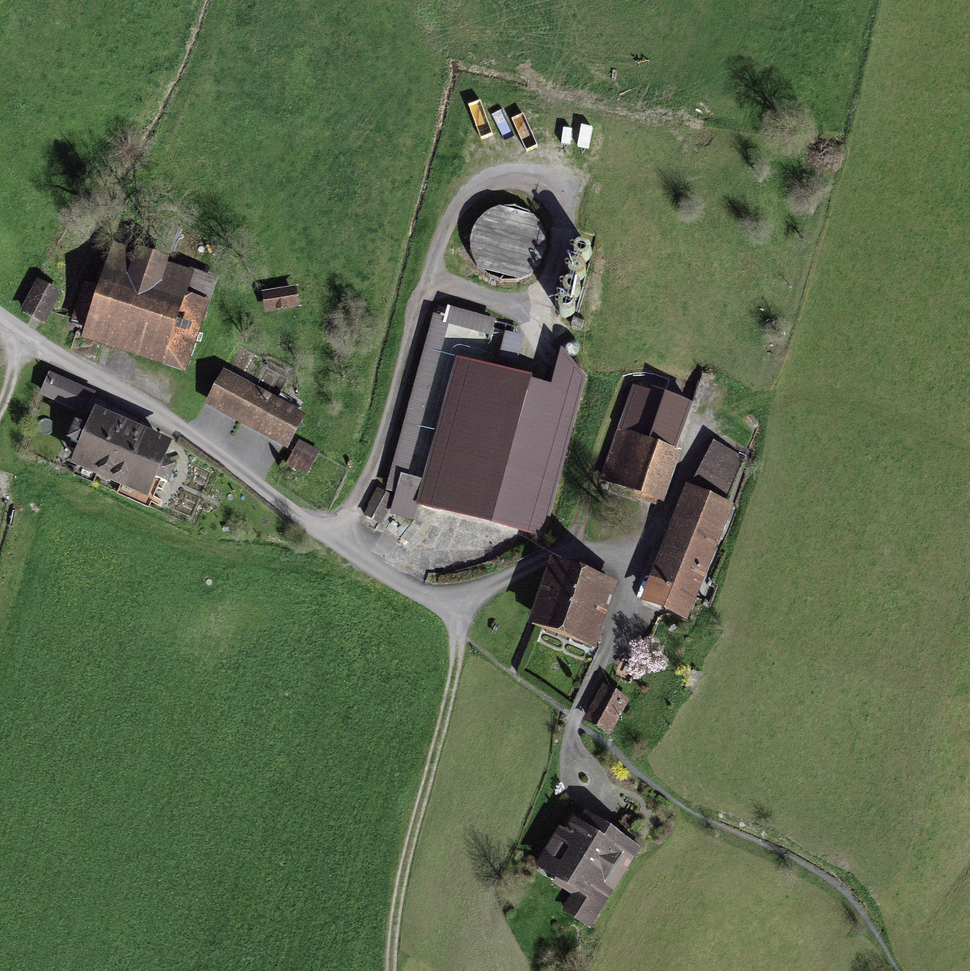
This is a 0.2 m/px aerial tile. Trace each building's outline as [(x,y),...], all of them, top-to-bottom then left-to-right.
[(499,287),(518,289),(530,285),(540,276),(545,269),(549,257),(548,244),(541,229),(532,220),(520,215),(502,216),(490,221),(481,230),(476,240),(474,253),(479,271),(488,281),(499,287)] [(115,249),(85,343),(183,375),(206,307),(192,303),(200,277),(115,249)] [(21,309),(47,322),(65,288),(39,274),(21,309)] [(264,297),(266,320),(303,317),(301,294),(264,297)] [(450,333),(495,344),(500,327),(438,311),(391,491),(408,496),(450,333)] [(509,330),(503,347),(519,352),(524,335),(509,330)] [(459,362),(419,507),(550,543),(587,398),(459,362)] [(201,412),(289,452),(307,414),(219,374),(201,412)] [(50,375),(41,396),(87,416),(96,394),(50,375)] [(633,388),(601,483),(664,505),(697,410),(633,388)] [(90,419),(68,475),(154,510),(177,454),(90,419)] [(312,475),(319,452),(295,444),(287,467),(312,475)] [(741,507),(690,487),(644,605),(696,625),(741,507)] [(528,630),(597,653),(619,586),(550,563),(528,630)] [(636,700),(606,687),(590,722),(621,736),(636,700)] [(542,876),(607,915),(646,851),(581,812),(542,876)]
